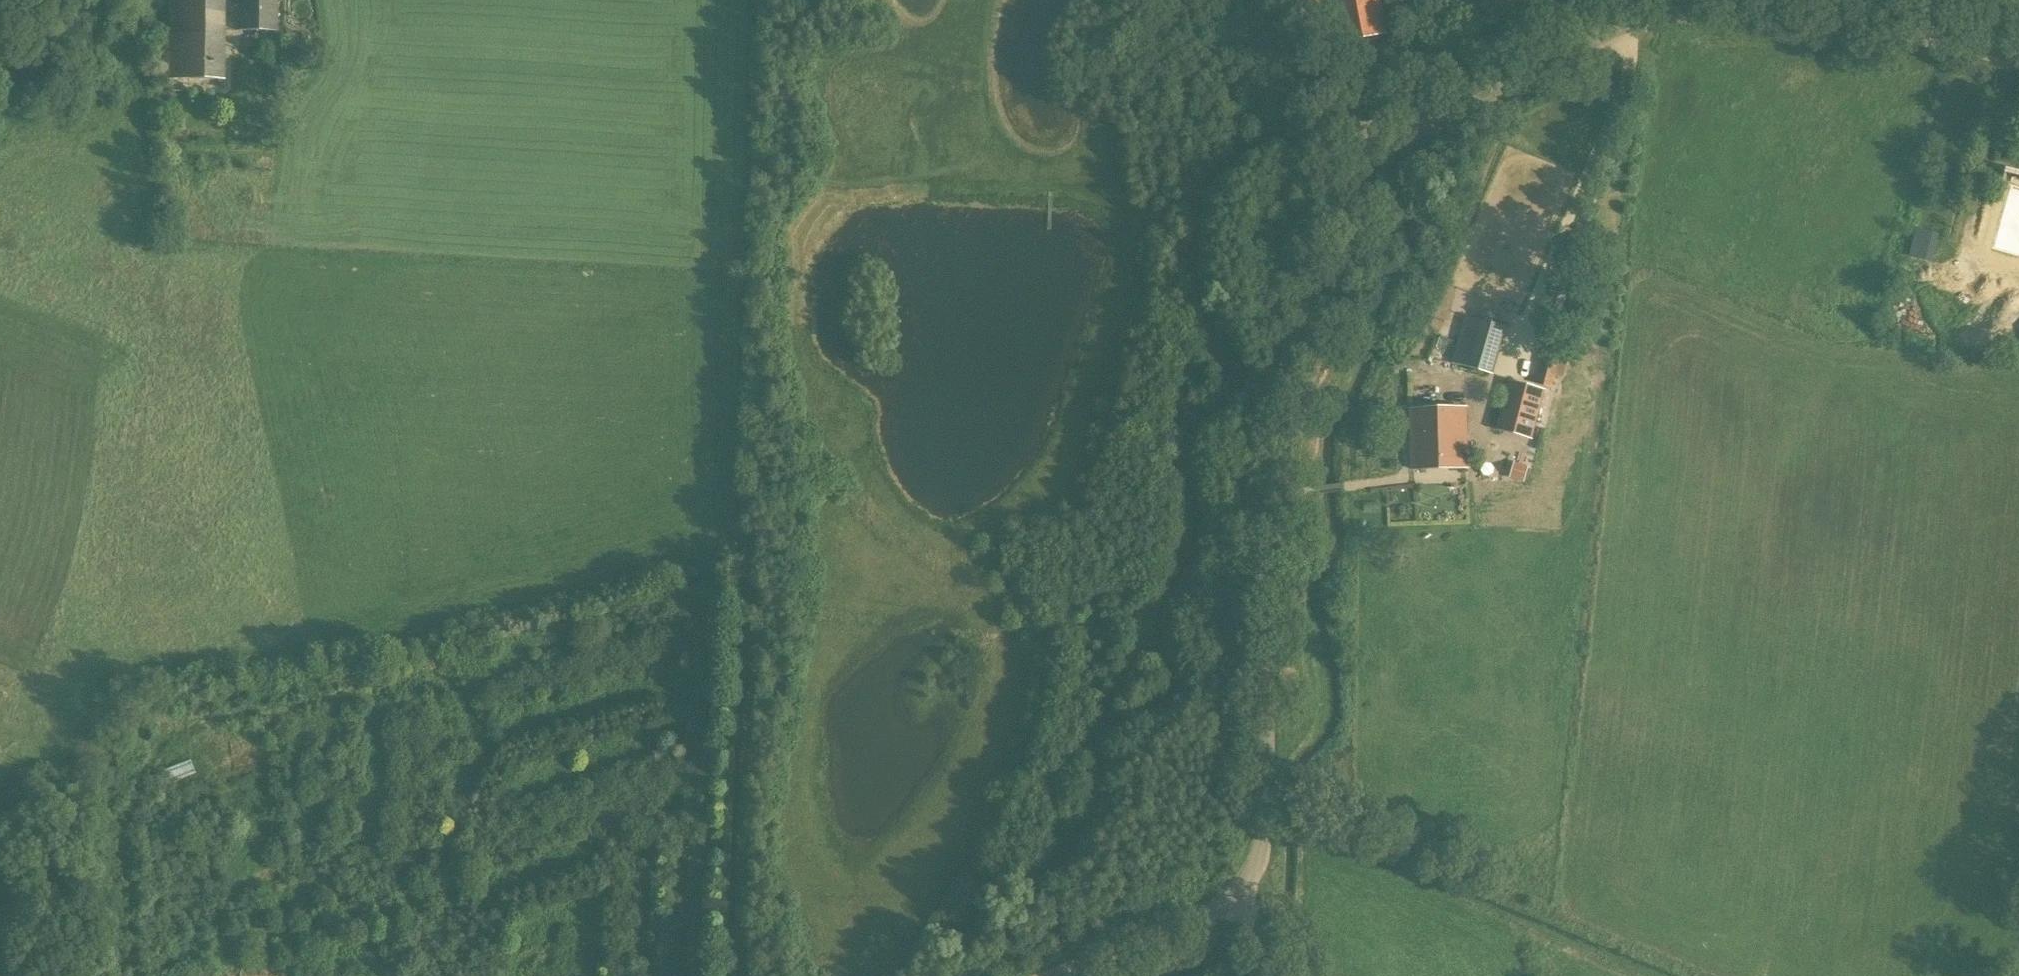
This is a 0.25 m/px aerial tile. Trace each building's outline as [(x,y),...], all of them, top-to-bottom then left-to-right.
[(166,35),(166,78),(221,79),(222,0),(171,0),(170,35),(166,35)] [(276,30),(276,0),(237,0),(237,30),(276,30)] [(1339,43),(1389,32),(1382,0),(1331,0),(1339,43)] [(2012,178),(1994,244),(2018,251),(2018,179),(2012,178)] [(1916,229),(1908,255),(1929,261),(1936,234),(1916,229)] [(1546,316),(1562,320),(1567,294),(1551,290),(1546,316)] [(1451,362),(1492,374),(1506,327),(1465,316),(1451,362)] [(1510,380),(1497,429),(1531,438),(1543,389),(1510,380)] [(1465,467),(1464,408),(1412,409),(1413,469),(1465,467)] [(166,781),(193,769),(188,758),(161,769),(166,781)]
